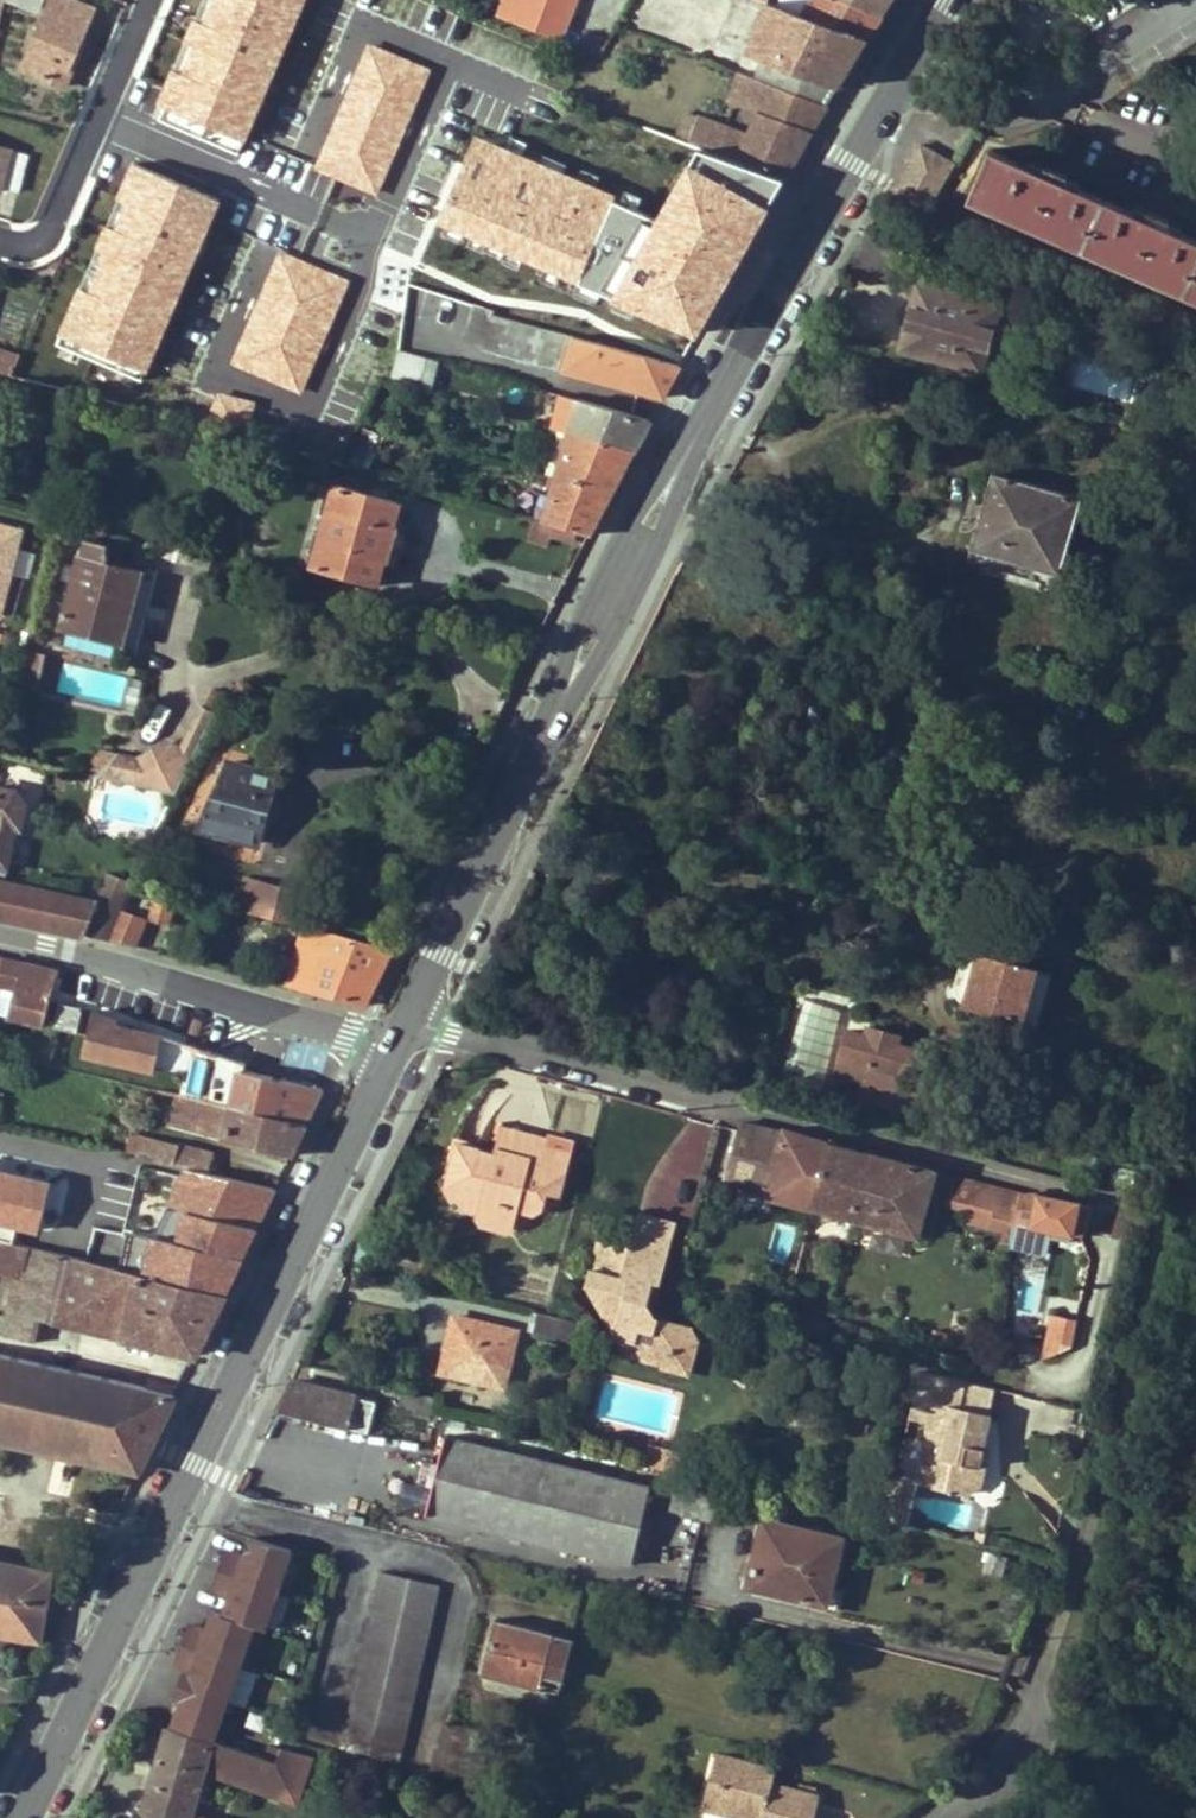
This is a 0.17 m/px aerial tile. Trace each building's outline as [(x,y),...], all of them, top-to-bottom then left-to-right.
[(41,9),(45,0),(17,0),(41,9)] [(39,75),(68,86),(83,50),(79,48),(96,9),(84,4),(86,0),(54,0),(31,52),(45,59),(39,75)] [(560,41),(576,0),(504,0),(498,17),(560,41)] [(764,10),(746,59),(741,73),(769,84),(826,105),(868,38),(777,5),(767,2),(762,0),(734,0),(764,10)] [(882,14),(844,0),(812,0),(809,6),(791,0),(779,0),(777,5),(868,38),(882,14)] [(892,0),(844,0),(882,14),(892,0)] [(700,58),(741,73),(746,59),(716,47),(718,42),(706,38),(700,58)] [(25,69),(39,75),(45,59),(31,52),(25,69)] [(730,102),(758,112),(769,84),(741,73),(730,102)] [(785,178),(826,105),(769,84),(758,112),(750,135),(699,115),(698,117),(688,114),(679,139),(785,178)] [(666,135),(679,139),(688,114),(677,109),(666,135)] [(648,128),(642,145),(638,143),(623,187),(754,234),(785,178),(679,139),(666,135),(648,128)] [(951,163),(917,144),(890,191),(924,210),(951,163)] [(29,155),(0,147),(0,193),(1,193),(3,188),(19,192),(29,155)] [(1180,232),(1168,227),(1171,220),(1152,211),(1148,219),(1132,212),(1077,187),(1066,182),(1069,175),(1051,167),(1047,174),(1030,167),(992,149),(969,199),(1195,301),(1195,240),(1180,232)] [(1034,159),(1030,167),(1047,174),(1051,167),(1034,159)] [(1080,180),(1069,175),(1066,182),(1077,187),(1080,180)] [(432,209),(598,269),(609,238),(444,177),(432,209)] [(1136,204),(1132,212),(1148,219),(1152,211),(1136,204)] [(1183,225),(1171,220),(1168,227),(1180,232),(1183,225)] [(420,250),(410,284),(475,306),(494,312),(493,314),(683,363),(697,337),(420,250)] [(980,370),(997,307),(918,286),(901,349),(980,370)] [(475,306),(466,338),(484,343),(493,314),(494,312),(475,306)] [(493,314),(484,343),(483,347),(662,396),(683,363),(493,314)] [(16,369),(22,355),(0,348),(0,364),(16,369)] [(417,390),(419,384),(411,381),(418,354),(400,349),(391,383),(417,390)] [(411,381),(419,384),(426,356),(418,354),(411,381)] [(1077,391),(1131,397),(1135,367),(1080,361),(1077,391)] [(16,369),(0,364),(0,372),(13,375),(16,369)] [(577,409),(570,433),(634,451),(650,419),(561,394),(559,405),(577,409)] [(549,475),(558,477),(570,433),(561,430),(549,475)] [(570,433),(558,477),(612,493),(634,451),(570,433)] [(994,473),(973,548),(1061,574),(1082,498),(994,473)] [(558,477),(546,523),(591,536),(612,493),(558,477)] [(335,485),(312,567),(380,585),(385,567),(403,504),(386,499),(373,496),(335,485)] [(373,496),(386,499),(389,492),(376,487),(373,496)] [(0,525),(0,617),(6,618),(27,532),(0,525)] [(128,560),(106,555),(109,544),(86,539),(82,554),(78,553),(59,628),(123,645),(126,645),(145,571),(126,567),(128,560)] [(44,670),(41,693),(129,703),(133,673),(28,661),(27,668),(44,670)] [(234,699),(246,702),(252,688),(240,685),(234,699)] [(200,705),(180,748),(196,756),(215,715),(216,713),(216,712),(200,705)] [(141,760),(136,786),(178,796),(196,756),(180,748),(173,745),(141,760)] [(121,756),(101,778),(136,786),(141,760),(121,756)] [(271,794),(276,775),(228,763),(198,829),(258,845),(263,824),(268,822),(272,820),(273,818),(277,805),(273,795),(271,794)] [(27,803),(19,791),(0,787),(0,867),(11,869),(18,828),(23,829),(27,803)] [(238,909),(262,915),(270,885),(244,879),(238,909)] [(262,915),(287,921),(294,891),(270,885),(262,915)] [(303,926),(311,895),(294,891),(287,921),(303,926)] [(170,926),(177,897),(159,893),(152,921),(170,926)] [(146,921),(124,913),(112,940),(136,947),(146,921)] [(391,948),(305,926),(288,987),(364,1006),(391,948)] [(1052,973),(966,949),(956,983),(955,987),(955,992),(957,996),(960,1000),(973,1005),(1038,1022),(1052,973)] [(11,1014),(43,1022),(57,969),(0,956),(0,985),(17,989),(11,1014)] [(53,1025),(75,1031),(81,1008),(59,1002),(53,1025)] [(863,1081),(858,1100),(934,1120),(944,1083),(908,1073),(915,1049),(897,1043),(899,1035),(868,1026),(865,1035),(850,1031),(838,1074),(863,1081)] [(182,1094),(187,1075),(159,1068),(154,1087),(178,1093),(182,1094)] [(234,1086),(187,1075),(182,1094),(304,1122),(321,1088),(239,1068),(234,1086)] [(182,1094),(178,1093),(165,1127),(288,1155),(304,1122),(182,1094)] [(854,1124),(869,1128),(872,1117),(856,1113),(854,1124)] [(743,1122),(741,1131),(726,1184),(815,1207),(832,1142),(787,1129),(785,1133),(743,1122)] [(547,1148),(550,1139),(502,1127),(496,1148),(544,1161),(543,1166),(566,1173),(571,1154),(547,1148)] [(211,1153),(130,1133),(125,1152),(133,1154),(154,1159),(175,1164),(189,1167),(207,1172),(211,1153)] [(1148,1160),(1154,1147),(1141,1141),(1135,1154),(1148,1160)] [(496,1148),(495,1151),(494,1157),(487,1155),(489,1150),(459,1142),(453,1166),(470,1170),(465,1186),(469,1192),(482,1195),(478,1212),(477,1215),(483,1225),(507,1230),(516,1225),(520,1210),(534,1214),(544,1208),(548,1192),(561,1195),(566,1173),(543,1166),(544,1161),(496,1148)] [(832,1142),(815,1207),(853,1218),(870,1152),(832,1142)] [(937,1170),(870,1152),(853,1218),(919,1236),(937,1170)] [(129,1170),(151,1175),(154,1159),(133,1154),(129,1170)] [(154,1159),(151,1175),(171,1180),(175,1164),(154,1159)] [(458,1206),(478,1212),(482,1195),(469,1192),(465,1186),(470,1170),(453,1166),(447,1186),(458,1206)] [(258,1220),(273,1187),(207,1172),(189,1167),(185,1183),(213,1190),(209,1208),(258,1220)] [(983,1183),(956,1175),(950,1197),(978,1205),(983,1183)] [(983,1183),(978,1205),(977,1210),(986,1213),(994,1185),(983,1183)] [(1022,1193),(994,1185),(986,1213),(1016,1220),(1022,1193)] [(1035,1191),(1022,1193),(1016,1220),(1014,1246),(1047,1254),(1053,1229),(1073,1234),(1075,1224),(1085,1227),(1087,1217),(1090,1204),(1035,1191)] [(131,1230),(128,1230),(119,1267),(223,1292),(258,1220),(209,1208),(141,1193),(131,1230)] [(1120,1211),(1090,1204),(1087,1217),(1118,1223),(1120,1211)] [(679,1221),(641,1211),(633,1243),(600,1235),(587,1285),(594,1297),(622,1305),(616,1326),(623,1337),(637,1340),(642,1328),(654,1331),(651,1343),(658,1354),(666,1356),(663,1367),(681,1372),(694,1364),(701,1340),(692,1325),(659,1316),(655,1310),(649,1300),(654,1281),(662,1283),(679,1221)] [(1137,1215),(1120,1211),(1118,1223),(1117,1226),(1133,1229),(1137,1215)] [(1085,1227),(1075,1224),(1073,1234),(1082,1236),(1085,1227)] [(66,1323),(74,1289),(63,1286),(70,1256),(0,1238),(0,1272),(17,1276),(8,1309),(66,1323)] [(74,1289),(66,1323),(194,1354),(223,1292),(119,1267),(70,1256),(63,1286),(74,1289)] [(654,1281),(649,1300),(655,1310),(662,1283),(654,1281)] [(616,1326),(622,1305),(594,1297),(628,1357),(663,1367),(666,1356),(658,1354),(651,1343),(654,1331),(642,1328),(637,1340),(623,1337),(616,1326)] [(589,1345),(594,1325),(542,1313),(536,1332),(589,1345)] [(457,1317),(447,1356),(459,1359),(457,1370),(477,1374),(475,1378),(506,1385),(518,1332),(457,1317)] [(1072,1342),(1076,1322),(1058,1318),(1051,1352),(1072,1342)] [(0,1354),(0,1441),(98,1462),(135,1385),(55,1366),(0,1354)] [(415,1355),(414,1379),(434,1380),(435,1356),(415,1355)] [(443,1370),(475,1378),(477,1374),(457,1370),(459,1359),(447,1356),(443,1370)] [(967,1379),(921,1369),(913,1408),(938,1413),(936,1422),(930,1451),(946,1455),(938,1488),(974,1496),(989,1487),(997,1451),(986,1448),(980,1447),(983,1433),(989,1434),(994,1412),(988,1410),(962,1404),(967,1379)] [(988,1410),(994,1385),(967,1379),(962,1404),(988,1410)] [(317,1418),(316,1421),(369,1432),(376,1401),(290,1380),(275,1410),(317,1418)] [(138,1470),(174,1394),(135,1385),(98,1462),(138,1470)] [(938,1413),(913,1408),(911,1416),(936,1422),(938,1413)] [(986,1448),(989,1434),(983,1433),(980,1447),(986,1448)] [(446,1436),(428,1513),(634,1563),(653,1486),(446,1436)] [(684,1455),(653,1447),(649,1464),(680,1472),(684,1455)] [(922,1484),(938,1488),(946,1455),(930,1451),(922,1484)] [(765,1519),(749,1585),(827,1603),(832,1584),(843,1537),(765,1519)] [(194,1669),(191,1676),(184,1698),(174,1726),(215,1740),(254,1625),(266,1628),(293,1551),(251,1538),(245,1557),(239,1575),(231,1596),(225,1615),(214,1611),(207,1631),(201,1650),(194,1669)] [(245,1557),(228,1551),(222,1570),(239,1575),(245,1557)] [(1003,1575),(1008,1557),(991,1552),(986,1570),(1003,1575)] [(47,1603),(53,1572),(0,1561),(0,1596),(47,1603)] [(231,1596),(239,1575),(222,1570),(215,1590),(231,1596)] [(401,1758),(441,1584),(383,1572),(341,1756),(355,1759),(358,1749),(401,1758)] [(832,1584),(827,1603),(841,1606),(845,1588),(832,1584)] [(40,1639),(47,1603),(0,1596),(0,1634),(40,1639)] [(496,1620),(484,1669),(542,1684),(554,1634),(496,1620)] [(207,1631),(191,1625),(184,1644),(201,1650),(207,1631)] [(540,1689),(559,1694),(565,1670),(573,1639),(554,1634),(542,1684),(540,1689)] [(194,1669),(201,1650),(184,1644),(177,1664),(194,1669)] [(1001,1678),(1010,1680),(1021,1653),(1013,1649),(1001,1678)] [(230,1698),(245,1703),(256,1669),(241,1664),(230,1698)] [(482,1675),(540,1689),(542,1684),(484,1669),(482,1675)] [(184,1698),(191,1676),(185,1675),(178,1696),(184,1698)] [(468,1778),(479,1731),(446,1722),(435,1770),(468,1778)] [(271,1785),(301,1795),(314,1756),(282,1748),(278,1761),(215,1740),(214,1742),(169,1727),(145,1806),(192,1817),(199,1791),(205,1772),(214,1775),(269,1794),(271,1785)] [(777,1760),(712,1745),(696,1812),(722,1817),(813,1817),(821,1786),(774,1775),(777,1760)] [(205,1772),(199,1791),(208,1793),(214,1775),(205,1772)] [(301,1795),(271,1785),(269,1794),(298,1804),(301,1795)] [(192,1817),(145,1806),(142,1817),(196,1817),(192,1817)]
